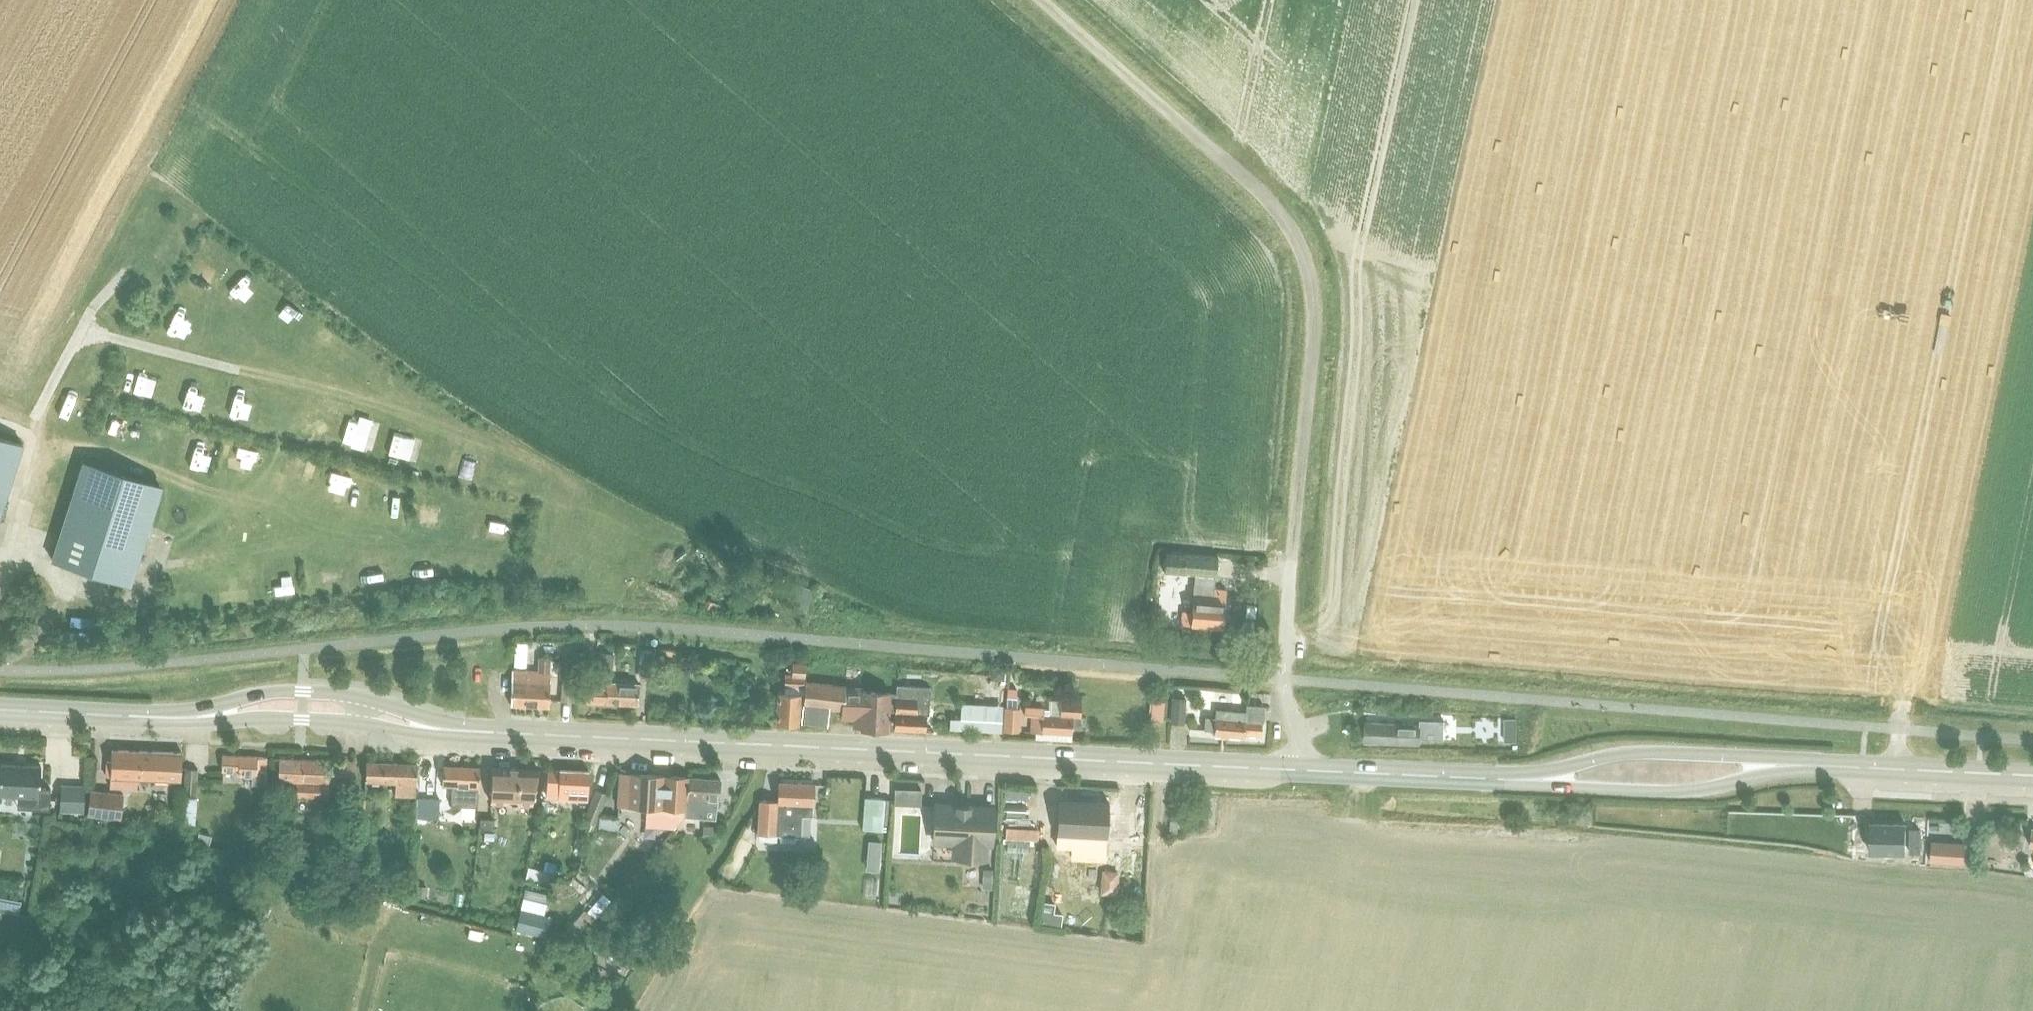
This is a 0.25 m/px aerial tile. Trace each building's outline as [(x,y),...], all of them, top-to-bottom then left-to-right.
[(130,584),(161,487),(83,462),(52,559),(130,584)] [(1215,576),(1217,557),(1183,554),(1181,572),(1195,574),(1214,576),(1215,576)] [(1182,611),(1181,623),(1223,627),(1223,624),(1227,624),(1228,610),(1224,610),(1226,588),(1213,587),(1214,576),(1195,574),(1192,612),(1182,611)] [(1153,596),(1152,604),(1160,605),(1161,597),(1153,596)] [(574,648),(573,660),(584,660),(585,648),(574,648)] [(598,650),(595,675),(612,677),(615,652),(598,650)] [(512,669),(511,703),(549,705),(550,680),(549,679),(550,665),(555,665),(555,659),(550,659),(550,656),(538,656),(537,670),(512,669)] [(584,671),(584,660),(573,660),(555,659),(555,665),(555,669),(584,671)] [(784,674),(783,686),(804,686),(805,663),(791,662),(790,674),(784,674)] [(563,673),(562,699),(574,699),(575,673),(563,673)] [(636,703),(638,683),(605,681),(605,684),(587,683),(586,699),(636,703)] [(800,707),(800,724),(826,725),(827,708),(840,709),(840,711),(853,711),(852,725),(859,726),(859,728),(887,730),(887,728),(886,728),(887,709),(887,700),(888,693),(862,690),(861,692),(843,691),(843,685),(804,682),(804,686),(804,693),(799,693),(798,707),(800,707)] [(887,700),(887,709),(889,709),(888,726),(923,729),(925,713),(928,713),(929,686),(895,685),(894,694),(888,693),(887,700)] [(776,692),(775,723),(797,724),(798,707),(799,693),(804,693),(804,686),(783,686),(783,692),(776,692)] [(1005,686),(1004,696),(1015,697),(1016,687),(1005,686)] [(1025,706),(1024,716),(1030,716),(1029,731),(1070,734),(1071,728),(1079,729),(1081,700),(1060,698),(1048,697),(1047,714),(1043,713),(1043,707),(1025,706)] [(1185,698),(1172,697),(1170,721),(1183,722),(1185,698)] [(1150,698),(1150,708),(1161,709),(1162,699),(1150,698)] [(1214,717),(1204,716),(1203,729),(1214,730),(1213,734),(1244,737),(1244,734),(1260,735),(1261,722),(1262,722),(1264,705),(1246,704),(1245,711),(1215,709),(1214,717)] [(1003,707),(1002,731),(1018,732),(1020,708),(1003,707)] [(952,717),(952,729),(1000,732),(1000,720),(952,717)] [(1517,718),(1505,718),(1505,730),(1517,730),(1517,718)] [(1420,722),(1366,721),(1366,743),(1419,744),(1420,737),(1444,737),(1444,720),(1420,719),(1420,722)] [(107,760),(106,774),(110,774),(110,786),(126,787),(127,776),(136,776),(179,778),(181,751),(112,747),(111,760),(107,760)] [(222,755),(221,769),(233,771),(234,774),(252,775),(252,785),(265,786),(267,758),(222,755)] [(279,757),(278,779),(296,780),(296,795),(327,797),(327,781),(351,782),(352,761),(279,757)] [(394,793),(414,795),(416,763),(365,760),(364,779),(394,781),(394,793)] [(17,795),(18,795),(38,796),(37,807),(48,808),(49,789),(39,789),(40,764),(0,762),(0,795),(17,795)] [(478,784),(479,764),(444,763),(443,782),(451,782),(450,803),(476,805),(478,784)] [(510,801),(510,803),(515,803),(515,801),(530,802),(538,769),(491,765),(488,799),(510,801)] [(421,766),(420,791),(432,792),(434,767),(421,766)] [(195,794),(197,769),(185,767),(183,793),(195,794)] [(548,769),(546,796),(559,796),(559,788),(569,789),(569,797),(587,798),(588,771),(548,769)] [(617,794),(616,805),(621,805),(646,807),(645,827),(672,828),(683,816),(684,809),(686,775),(630,772),(629,794),(622,794),(617,794)] [(686,775),(684,809),(683,816),(716,817),(720,778),(686,775)] [(779,834),(779,835),(800,836),(801,816),(812,816),(812,804),(813,804),(814,783),(777,781),(777,801),(759,800),(757,833),(779,834)] [(894,786),(893,804),(901,804),(920,805),(920,788),(902,787),(894,786)] [(60,787),(59,811),(82,812),(83,788),(60,787)] [(89,790),(86,814),(120,818),(122,793),(89,790)] [(607,794),(595,790),(583,819),(595,823),(607,794)] [(1117,791),(1116,801),(1136,802),(1136,791),(1117,791)] [(185,795),(182,822),(195,823),(197,796),(185,795)] [(438,815),(439,797),(415,795),(415,807),(426,807),(426,815),(438,815)] [(881,829),(884,797),(864,796),(861,827),(881,829)] [(1057,798),(1055,835),(1056,835),(1055,846),(1071,846),(1070,857),(1104,859),(1105,837),(1106,837),(1108,801),(1057,798)] [(992,807),(935,804),(933,840),(955,841),(954,856),(984,858),(985,837),(991,838),(992,807)] [(166,813),(165,827),(175,828),(175,813),(166,813)] [(599,815),(599,828),(618,829),(619,816),(599,815)] [(479,816),(479,826),(492,827),(493,817),(479,816)] [(1905,824),(1869,823),(1869,851),(1905,852),(1905,824)] [(704,824),(703,833),(716,833),(716,824),(704,824)] [(198,832),(196,841),(209,845),(211,835),(198,832)] [(664,837),(654,849),(662,855),(672,843),(664,837)] [(1932,840),(1931,860),(1962,862),(1963,841),(1932,840)] [(865,857),(864,869),(877,870),(878,859),(865,857)] [(528,865),(525,877),(550,883),(554,872),(528,865)] [(982,868),(981,888),(991,888),(991,868),(982,868)] [(1116,894),(1118,872),(1102,870),(1100,892),(1116,894)] [(415,885),(413,896),(423,897),(425,886),(415,885)] [(524,888),(522,897),(545,903),(547,894),(524,888)] [(585,907),(563,934),(573,943),(595,917),(610,900),(602,892),(587,909),(585,907)] [(17,913),(19,900),(0,897),(0,910),(17,913)] [(252,900),(250,909),(267,913),(270,903),(252,900)] [(1040,900),(1037,922),(1059,925),(1060,912),(1052,911),(1053,902),(1040,900)] [(549,915),(520,907),(515,928),(544,935),(549,915)] [(38,930),(36,940),(47,942),(49,933),(38,930)]
